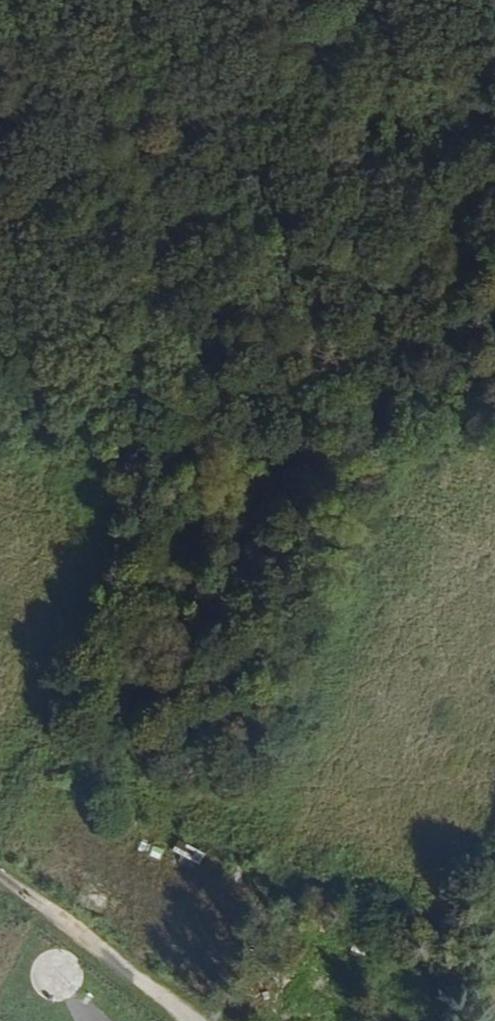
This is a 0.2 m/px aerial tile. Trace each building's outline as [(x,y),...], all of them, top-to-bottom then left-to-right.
[(195,881),(206,850),(185,843),(175,874),(195,881)]
